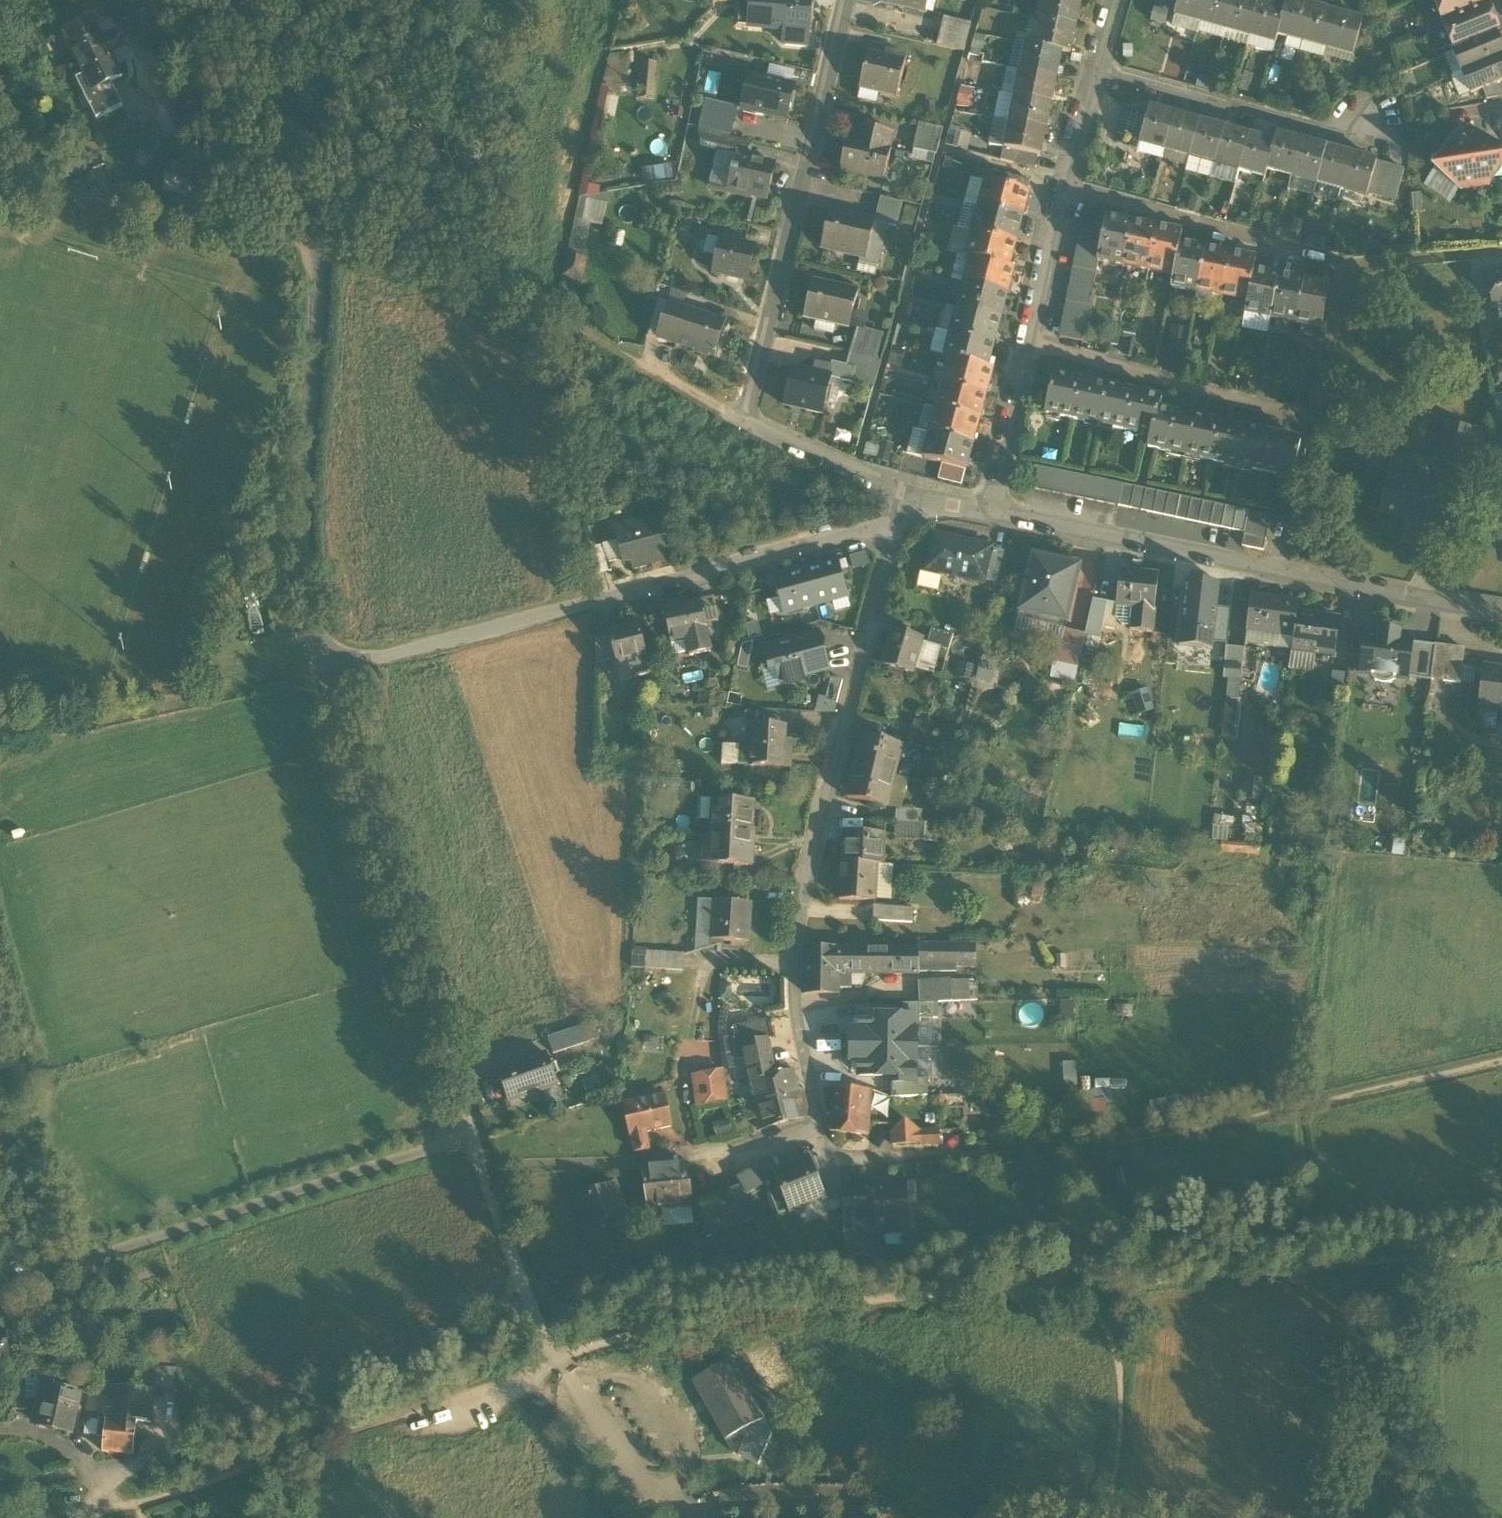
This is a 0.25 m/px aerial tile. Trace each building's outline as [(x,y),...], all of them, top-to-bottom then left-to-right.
[(753,8),(754,8),(771,9),(772,0),(754,0),(753,8)] [(771,9),(769,27),(784,29),(807,31),(810,0),(772,0),(771,9)] [(925,12),(927,0),(881,0),(906,6),(905,8),(925,12)] [(1081,1),(1075,0),(1048,0),(1046,11),(1042,10),(1040,20),(1044,20),(1075,27),(1081,1)] [(1175,17),(1179,0),(1168,0),(1164,14),(1175,17)] [(1200,24),(1207,0),(1179,0),(1175,17),(1200,24)] [(1200,24),(1225,31),(1234,0),(1207,0),(1200,24)] [(1251,0),(1234,0),(1225,31),(1250,38),(1259,2),(1251,0)] [(1485,0),(1433,0),(1443,25),(1487,6),(1485,0)] [(1287,1),(1285,9),(1277,36),(1287,39),(1302,43),(1312,8),(1287,1)] [(1285,9),(1259,2),(1250,38),(1275,45),(1277,36),(1285,9)] [(1498,34),(1487,6),(1443,25),(1455,52),(1495,35),(1498,34)] [(753,26),(754,8),(753,8),(743,8),(742,25),(753,26)] [(753,26),(769,27),(771,9),(754,8),(753,26)] [(1337,14),(1312,8),(1302,43),(1327,50),(1337,14)] [(1362,22),(1337,14),(1327,50),(1353,57),(1362,22)] [(939,45),(963,51),(968,32),(971,21),(946,16),(939,45)] [(1198,34),(1200,24),(1175,17),(1171,29),(1197,36),(1198,34)] [(67,33),(80,59),(124,38),(120,30),(105,37),(96,19),(67,33)] [(1070,53),(1075,27),(1044,20),(1041,36),(1037,35),(1034,46),(1061,52),(1070,53)] [(1222,40),(1225,31),(1200,24),(1198,34),(1222,40)] [(807,31),(784,29),(783,43),(806,45),(807,31)] [(1247,47),(1250,38),(1225,31),(1222,40),(1247,47)] [(975,34),(969,55),(979,58),(985,36),(975,34)] [(1461,74),(1501,57),(1501,52),(1495,35),(1455,52),(1453,53),(1461,74)] [(80,59),(87,74),(95,91),(113,82),(124,77),(114,56),(129,48),(124,38),(80,59)] [(1250,38),(1247,47),(1272,54),(1275,45),(1250,38)] [(1299,53),(1302,43),(1287,39),(1284,48),(1299,53)] [(1012,41),(1006,67),(1020,71),(1025,44),(1012,41)] [(1324,60),(1327,50),(1302,43),(1299,53),(1324,60)] [(1025,44),(1022,60),(1028,61),(1031,45),(1025,44)] [(1056,78),(1061,52),(1034,46),(1031,45),(1028,61),(1022,60),(1020,71),(1025,72),(1056,78)] [(1327,50),(1324,60),(1329,61),(1330,59),(1351,65),(1353,57),(1327,50)] [(881,92),(897,95),(905,56),(883,51),(882,57),(866,53),(859,87),(881,92)] [(1443,56),(1451,78),(1461,74),(1453,53),(1443,56)] [(1461,74),(1470,95),(1482,90),(1501,82),(1501,57),(1461,74)] [(641,59),(638,96),(654,97),(657,60),(641,59)] [(765,78),(792,85),(796,68),(769,61),(765,78)] [(1017,86),(1020,71),(1006,67),(1001,94),(1003,94),(1015,97),(1017,86)] [(1020,71),(1017,86),(1022,86),(1025,72),(1020,71)] [(1051,104),(1056,78),(1025,72),(1022,86),(1017,86),(1015,97),(1020,98),(1051,104)] [(1254,74),(1244,72),(1239,90),(1249,93),(1254,74)] [(125,107),(113,82),(95,91),(87,74),(77,79),(97,120),(125,107)] [(1470,95),(1461,74),(1451,78),(1450,78),(1458,100),(1470,95)] [(768,114),(786,119),(794,85),(792,85),(765,78),(749,75),(742,108),(744,109),(745,106),(769,112),(768,114)] [(1486,100),(1501,98),(1501,82),(1482,90),(1486,100)] [(961,85),(957,102),(970,104),(973,88),(961,85)] [(857,97),(879,102),(881,92),(859,87),(857,97)] [(994,119),(1009,122),(1012,112),(1017,113),(1020,98),(1015,97),(1003,94),(999,109),(996,108),(994,119)] [(698,126),(731,134),(738,106),(705,98),(698,126)] [(1051,104),(1020,98),(1017,113),(1012,112),(1009,122),(1015,124),(1045,130),(1051,104)] [(1139,143),(1165,150),(1175,115),(1150,108),(1147,116),(1140,141),(1139,143)] [(1117,135),(1140,141),(1147,116),(1124,109),(1117,135)] [(1165,150),(1190,157),(1200,122),(1175,115),(1165,150)] [(1004,149),(1006,136),(1012,137),(1015,124),(1009,122),(994,119),(989,146),(1004,149)] [(1190,157),(1214,164),(1224,129),(1200,122),(1190,157)] [(915,150),(936,155),(943,129),(921,124),(915,150)] [(1045,130),(1015,124),(1012,137),(1006,136),(1004,149),(1016,151),(1038,156),(1040,156),(1045,130)] [(840,169),(884,180),(891,148),(888,147),(892,133),(859,125),(855,140),(847,138),(840,169)] [(1214,164),(1239,171),(1249,136),(1224,129),(1214,164)] [(946,145),(956,147),(960,134),(950,131),(946,145)] [(724,152),(727,139),(697,132),(694,145),(716,150),(724,152)] [(1450,203),(1459,188),(1489,183),(1501,165),(1501,154),(1470,132),(1461,133),(1425,184),(1450,203)] [(1266,169),(1292,176),(1302,141),(1276,134),(1274,143),(1266,169)] [(1264,178),(1266,169),(1274,143),(1249,136),(1239,171),(1264,178)] [(736,155),(748,157),(751,145),(727,139),(724,152),(736,155)] [(85,144),(93,167),(104,163),(96,141),(85,144)] [(1292,176),(1316,183),(1326,148),(1302,141),(1292,176)] [(1162,159),(1165,150),(1139,143),(1137,153),(1162,159)] [(1316,183),(1341,190),(1351,155),(1326,148),(1316,183)] [(1001,160),(1014,164),(1016,151),(1004,149),(1001,160)] [(708,187),(728,191),(736,155),(724,152),(716,150),(708,187)] [(1187,166),(1190,157),(1165,150),(1162,159),(1187,166)] [(1014,164),(1036,168),(1038,156),(1016,151),(1014,164)] [(753,195),(766,198),(774,163),(748,157),(736,155),(728,191),(752,197),(753,195)] [(1376,162),(1351,155),(1341,190),(1366,197),(1368,192),(1376,162)] [(1210,179),(1214,164),(1190,157),(1187,166),(1185,172),(1210,179)] [(1368,192),(1396,201),(1405,170),(1376,162),(1368,192)] [(1214,164),(1210,179),(1235,186),(1239,171),(1214,164)] [(989,183),(1028,193),(1031,180),(993,170),(989,183)] [(1316,183),(1292,176),(1288,189),(1312,196),(1316,183)] [(970,178),(963,203),(979,207),(986,182),(970,178)] [(986,182),(979,207),(1021,218),(1028,193),(989,183),(986,182)] [(1366,197),(1341,190),(1338,201),(1363,208),(1366,197)] [(1191,196),(1186,210),(1200,214),(1204,200),(1191,196)] [(888,225),(896,227),(901,202),(880,197),(875,221),(888,224),(888,225)] [(582,219),(603,223),(607,202),(586,198),(582,219)] [(973,232),(979,207),(963,203),(957,228),(973,232)] [(1015,243),(1021,218),(979,207),(973,232),(1015,243)] [(839,249),(861,255),(865,255),(873,221),(847,215),(846,220),(829,216),(821,248),(838,252),(839,249)] [(1098,261),(1124,266),(1132,224),(1106,218),(1105,226),(1098,261)] [(1294,219),(1290,232),(1301,235),(1305,222),(1294,219)] [(875,221),(873,221),(865,255),(861,255),(860,261),(879,266),(888,225),(888,224),(875,221)] [(1060,338),(1082,342),(1098,261),(1105,226),(1083,221),(1060,338)] [(1124,266),(1149,271),(1157,229),(1132,224),(1124,266)] [(966,257),(973,232),(957,228),(953,227),(946,252),(957,255),(966,257)] [(1149,271),(1174,276),(1180,245),(1183,234),(1157,229),(1149,271)] [(1009,268),(1015,243),(973,232),(966,257),(970,258),(1009,268)] [(717,255),(721,239),(708,235),(704,253),(717,255)] [(713,271),(747,280),(755,247),(721,239),(717,255),(713,271)] [(1172,288),(1197,293),(1206,250),(1180,245),(1174,276),(1172,288)] [(1197,293),(1222,298),(1231,255),(1206,250),(1197,293)] [(970,258),(966,257),(957,255),(951,280),(964,283),(970,258)] [(1222,298),(1247,303),(1254,272),(1256,260),(1231,255),(1222,298)] [(1013,269),(1009,268),(970,258),(964,283),(1006,294),(1013,269)] [(876,277),(879,266),(860,261),(857,273),(876,277)] [(1245,315),(1270,320),(1279,277),(1254,272),(1247,303),(1245,315)] [(1497,307),(1501,306),(1501,274),(1489,276),(1494,307),(1497,307)] [(1270,320),(1295,325),(1304,282),(1279,277),(1270,320)] [(813,280),(812,286),(829,290),(830,284),(813,280)] [(1330,287),(1304,282),(1295,325),(1321,330),(1330,287)] [(1000,319),(1006,294),(964,283),(957,308),(1000,319)] [(857,290),(830,284),(829,290),(812,286),(805,318),(815,321),(822,322),(822,320),(836,323),(847,326),(846,327),(849,328),(849,326),(853,310),(857,290)] [(660,337),(677,343),(688,310),(671,304),(668,313),(660,337)] [(993,344),(1000,319),(957,308),(951,332),(993,344)] [(1476,311),(1482,346),(1494,344),(1488,309),(1476,311)] [(649,334),(660,337),(668,313),(658,310),(649,334)] [(724,322),(688,310),(677,343),(696,349),(695,351),(709,356),(710,354),(713,355),(724,322)] [(868,314),(853,310),(849,326),(856,328),(857,323),(866,325),(868,314)] [(833,334),(836,323),(822,320),(822,322),(815,321),(813,330),(833,334)] [(856,328),(850,352),(875,360),(883,329),(866,325),(857,323),(856,328)] [(1166,350),(1183,354),(1188,329),(1171,326),(1166,350)] [(987,369),(993,344),(951,332),(944,357),(949,359),(987,369)] [(868,386),(875,360),(850,352),(846,365),(855,368),(852,382),(868,386)] [(991,370),(987,369),(949,359),(943,384),(985,395),(991,370)] [(832,361),(831,366),(833,366),(830,376),(831,376),(831,378),(842,380),(852,383),(852,382),(855,368),(846,365),(832,361)] [(813,372),(830,376),(833,366),(831,366),(815,362),(813,372)] [(842,380),(831,378),(831,376),(830,376),(813,372),(792,367),(783,404),(784,404),(785,402),(804,407),(803,409),(822,413),(826,399),(837,402),(842,380)] [(1299,442),(1159,412),(1162,400),(1055,376),(1047,413),(1152,437),(1149,449),(1292,479),(1296,457),(1299,442)] [(978,419),(985,395),(943,384),(936,409),(978,419)] [(925,405),(918,430),(930,433),(936,409),(925,405)] [(972,444),(978,419),(936,409),(930,433),(972,444)] [(1440,459),(1465,464),(1469,441),(1472,428),(1448,423),(1440,459)] [(1469,441),(1488,444),(1488,432),(1472,428),(1469,441)] [(923,459),(930,433),(918,430),(913,429),(906,454),(923,459)] [(965,470),(972,444),(930,433),(923,459),(942,464),(964,470),(965,470)] [(882,441),(876,460),(888,464),(894,444),(882,441)] [(1292,479),(1303,482),(1308,460),(1296,457),(1292,479)] [(938,479),(960,485),(964,470),(942,464),(938,479)] [(1030,489),(1118,507),(1122,485),(1035,467),(1030,489)] [(1436,485),(1418,481),(1417,485),(1389,480),(1382,513),(1428,522),(1436,485)] [(1119,507),(1176,519),(1180,497),(1123,485),(1119,507)] [(1176,519),(1244,533),(1248,511),(1180,497),(1176,519)] [(1244,535),(1266,540),(1270,517),(1249,512),(1244,535)] [(632,557),(635,567),(667,559),(656,518),(616,529),(619,539),(624,559),(632,557)] [(1501,527),(1497,549),(1485,546),(1478,580),(1501,584),(1501,527)] [(942,573),(984,583),(984,581),(991,551),(992,548),(934,534),(926,569),(925,573),(920,572),(917,587),(938,592),(942,573)] [(1242,547),(1263,551),(1266,540),(1244,535),(1242,547)] [(602,543),(604,550),(607,563),(624,559),(619,539),(602,543)] [(593,553),(598,573),(609,570),(607,563),(604,550),(593,553)] [(1003,554),(991,551),(984,581),(996,583),(1003,554)] [(867,552),(849,556),(852,569),(870,564),(867,552)] [(1021,612),(1066,622),(1079,568),(1034,557),(1021,612)] [(831,599),(847,595),(838,560),(811,567),(810,565),(800,568),(800,570),(773,577),(778,596),(782,611),(831,599)] [(1131,631),(1152,633),(1158,577),(1120,573),(1117,605),(1116,605),(1118,605),(1116,621),(1123,626),(1128,627),(1128,622),(1131,622),(1131,627),(1131,631)] [(1212,651),(1213,644),(1217,607),(1220,584),(1186,580),(1179,647),(1212,651)] [(850,608),(847,595),(831,599),(835,612),(850,608)] [(770,615),(782,611),(778,596),(765,600),(770,615)] [(1246,632),(1293,638),(1296,614),(1298,603),(1251,597),(1246,632)] [(700,601),(705,624),(718,621),(713,598),(700,601)] [(1093,600),(1085,635),(1100,638),(1103,627),(1115,629),(1115,628),(1115,629),(1116,621),(1118,605),(1116,605),(1117,605),(1093,600)] [(711,651),(708,635),(705,624),(700,601),(679,605),(679,601),(663,604),(671,643),(672,643),(675,655),(689,652),(690,655),(711,651)] [(1231,609),(1217,607),(1213,644),(1227,645),(1231,609)] [(261,627),(260,611),(232,613),(233,629),(261,627)] [(1064,630),(1066,622),(1021,612),(1019,611),(1014,630),(1060,641),(1062,630),(1064,630)] [(1232,628),(1245,628),(1244,612),(1232,613),(1232,628)] [(1338,620),(1296,614),(1293,638),(1291,650),(1315,653),(1333,656),(1338,620)] [(757,621),(745,624),(749,639),(762,636),(757,621)] [(651,655),(646,656),(638,626),(608,634),(613,654),(616,663),(630,660),(631,661),(635,678),(636,682),(649,679),(651,655)] [(926,641),(949,648),(953,634),(930,628),(926,641)] [(1368,636),(1369,630),(1354,628),(1351,651),(1363,653),(1365,635),(1368,636)] [(1078,668),(1085,635),(1064,630),(1062,630),(1060,641),(1055,662),(1078,668)] [(905,671),(913,673),(914,669),(921,642),(922,640),(891,631),(882,665),(889,667),(905,671)] [(1407,679),(1416,680),(1419,656),(1409,655),(1411,643),(1411,641),(1397,639),(1398,633),(1381,631),(1380,637),(1368,636),(1365,635),(1363,653),(1360,675),(1370,676),(1374,681),(1382,685),(1392,684),(1397,680),(1406,681),(1407,679)] [(1291,650),(1293,638),(1246,632),(1245,645),(1291,651),(1291,650)] [(803,674),(829,668),(820,633),(762,648),(767,669),(775,667),(778,681),(783,680),(785,684),(805,679),(803,674)] [(596,637),(596,658),(613,654),(608,634),(596,637)] [(921,642),(914,669),(933,675),(941,648),(921,642)] [(1431,682),(1431,681),(1435,647),(1411,643),(1409,655),(1419,656),(1416,680),(1431,682)] [(1431,681),(1460,684),(1462,670),(1465,650),(1435,647),(1431,681)] [(1245,651),(1227,650),(1224,680),(1225,680),(1241,682),(1245,651)] [(1315,653),(1291,650),(1291,651),(1288,671),(1312,675),(1315,653)] [(997,663),(980,659),(974,681),(992,685),(997,663)] [(631,661),(630,660),(616,663),(615,664),(619,682),(635,678),(631,661)] [(976,665),(960,661),(956,676),(972,680),(976,665)] [(1074,684),(1078,668),(1055,662),(1054,662),(1050,678),(1074,684)] [(780,687),(778,681),(775,667),(767,669),(762,670),(767,690),(780,687)] [(902,679),(905,671),(889,667),(887,675),(902,679)] [(1462,670),(1460,684),(1473,686),(1475,671),(1462,670)] [(1485,670),(1480,710),(1495,712),(1501,713),(1501,673),(1485,670)] [(1345,673),(1332,672),(1329,693),(1343,695),(1345,673)] [(834,711),(842,679),(830,676),(824,699),(820,698),(817,710),(834,711)] [(1239,700),(1241,682),(1225,680),(1219,739),(1237,741),(1241,707),(1239,700)] [(1147,688),(1131,693),(1138,716),(1154,710),(1147,688)] [(1495,712),(1480,710),(1478,729),(1492,731),(1495,712)] [(752,765),(790,767),(791,740),(784,740),(785,726),(754,724),(753,746),(752,765)] [(864,737),(857,767),(893,776),(901,746),(864,737)] [(737,764),(738,746),(722,745),(721,764),(737,764)] [(737,764),(752,765),(753,746),(738,746),(737,764)] [(885,808),(893,776),(857,767),(849,799),(885,808)] [(909,779),(893,776),(885,808),(896,808),(902,808),(909,779)] [(1263,778),(1245,777),(1243,799),(1261,801),(1263,778)] [(713,821),(714,799),(698,798),(697,820),(713,821)] [(712,837),(711,845),(753,849),(755,830),(751,830),(753,801),(714,799),(713,821),(712,837)] [(896,808),(895,823),(921,824),(922,809),(902,808),(896,808)] [(936,825),(921,824),(895,823),(894,839),(938,842),(939,826),(936,825)] [(846,832),(844,863),(877,864),(881,865),(882,834),(846,832)] [(702,845),(711,845),(712,837),(703,837),(702,845)] [(752,866),(753,849),(711,845),(702,845),(701,863),(752,866)] [(875,901),(875,899),(877,864),(844,863),(841,863),(839,899),(875,901)] [(881,865),(877,864),(875,899),(889,900),(891,865),(881,865)] [(711,937),(714,901),(700,900),(698,937),(711,937)] [(724,939),(747,941),(748,925),(745,925),(747,902),(714,900),(714,901),(711,937),(711,939),(724,939)] [(873,920),(912,923),(913,909),(874,906),(873,920)] [(711,943),(711,939),(711,937),(698,937),(695,937),(694,952),(711,946),(711,943)] [(956,966),(958,946),(917,944),(917,949),(919,950),(919,971),(956,972),(956,966)] [(977,946),(958,946),(956,966),(976,966),(977,946)] [(917,949),(805,949),(805,993),(837,993),(837,989),(837,972),(851,972),(866,972),(919,973),(919,971),(919,950),(917,949)] [(645,968),(646,951),(632,950),(631,967),(645,968)] [(645,968),(683,970),(684,953),(646,951),(645,968)] [(851,986),(851,972),(837,972),(837,989),(851,989),(851,986)] [(866,972),(851,972),(851,986),(862,986),(866,972)] [(950,1001),(951,1001),(950,983),(950,980),(917,981),(919,1003),(921,1003),(950,1001)] [(968,983),(950,983),(951,1001),(968,1001),(968,983)] [(902,1004),(901,1017),(916,1017),(916,1018),(933,1019),(937,1019),(938,1003),(902,1004)] [(727,1006),(718,1006),(717,1027),(726,1028),(727,1006)] [(852,1030),(851,1046),(932,1047),(933,1019),(916,1018),(916,1017),(901,1017),(860,1016),(860,1030),(852,1030)] [(771,1038),(766,1018),(732,1025),(737,1057),(738,1058),(746,1057),(744,1041),(767,1037),(767,1038),(771,1038)] [(547,1037),(551,1050),(591,1036),(587,1023),(547,1037)] [(726,1028),(717,1027),(718,1038),(727,1037),(726,1028)] [(727,1037),(718,1038),(721,1052),(733,1051),(731,1036),(727,1037)] [(746,1057),(748,1067),(771,1061),(767,1038),(767,1037),(744,1041),(746,1057)] [(915,1084),(915,1080),(927,1080),(931,1080),(932,1047),(851,1046),(851,1062),(859,1062),(859,1076),(891,1077),(891,1084),(915,1084)] [(734,1053),(721,1054),(723,1070),(735,1069),(734,1053)] [(499,1071),(509,1102),(558,1086),(547,1055),(499,1071)] [(748,1067),(757,1101),(799,1091),(793,1068),(774,1073),(771,1061),(748,1067)] [(694,1076),(698,1106),(728,1100),(723,1070),(694,1076)] [(891,1084),(891,1098),(927,1097),(927,1080),(915,1080),(915,1084),(891,1084)] [(830,1131),(868,1135),(872,1090),(834,1087),(830,1131)] [(805,1115),(799,1091),(757,1101),(752,1102),(756,1118),(758,1128),(805,1115)] [(665,1094),(639,1100),(647,1131),(672,1126),(665,1094)] [(651,1150),(647,1131),(639,1100),(624,1104),(636,1153),(651,1150)] [(744,1121),(756,1118),(752,1102),(740,1105),(744,1121)] [(728,1119),(713,1123),(717,1137),(732,1133),(728,1119)] [(893,1133),(893,1145),(941,1143),(940,1131),(920,1131),(906,1120),(893,1133)] [(780,1185),(791,1212),(804,1207),(821,1200),(824,1199),(808,1158),(776,1171),(775,1171),(780,1185)] [(760,1166),(769,1190),(780,1185),(775,1171),(776,1171),(772,1162),(760,1166)] [(643,1185),(649,1210),(662,1209),(692,1206),(690,1184),(688,1184),(686,1165),(642,1166),(643,1185)] [(738,1178),(747,1193),(763,1185),(754,1169),(738,1178)] [(888,1221),(888,1232),(909,1232),(907,1206),(907,1182),(855,1184),(856,1199),(857,1222),(877,1222),(888,1221)] [(916,1182),(907,1182),(907,1206),(917,1206),(916,1182)] [(615,1183),(592,1192),(603,1219),(616,1215),(626,1211),(615,1183)] [(738,1219),(740,1225),(753,1220),(739,1186),(728,1191),(738,1219)] [(699,1203),(709,1231),(738,1219),(728,1191),(699,1203)] [(586,1226),(603,1219),(592,1192),(576,1198),(586,1226)] [(843,1200),(845,1236),(857,1235),(857,1222),(856,1199),(843,1200)] [(825,1212),(821,1200),(804,1207),(809,1218),(825,1212)] [(693,1225),(692,1206),(662,1209),(663,1227),(693,1225)] [(622,1236),(616,1215),(603,1219),(586,1226),(598,1260),(617,1254),(612,1240),(622,1236)] [(740,1225),(738,1219),(709,1231),(711,1237),(740,1225)] [(877,1233),(888,1232),(888,1221),(877,1222),(877,1233)] [(38,1320),(42,1339),(54,1336),(50,1318),(38,1320)] [(12,1367),(7,1331),(0,1332),(0,1368),(12,1367)] [(773,1436),(764,1420),(732,1361),(693,1381),(726,1441),(734,1454),(738,1455),(738,1457),(759,1466),(773,1436)] [(182,1378),(154,1376),(143,1376),(140,1391),(152,1392),(153,1392),(160,1393),(181,1394),(182,1378)] [(13,1377),(14,1412),(28,1411),(27,1378),(13,1377)] [(45,1378),(39,1402),(34,1426),(51,1430),(72,1435),(82,1393),(56,1388),(57,1381),(46,1379),(45,1378)] [(84,1418),(105,1420),(106,1419),(107,1419),(110,1389),(100,1389),(98,1402),(88,1401),(87,1406),(84,1418)] [(110,1389),(107,1419),(120,1421),(119,1434),(136,1435),(136,1424),(151,1425),(153,1392),(152,1392),(140,1391),(110,1389)] [(134,1456),(136,1435),(119,1434),(120,1421),(107,1419),(106,1419),(105,1420),(104,1432),(102,1453),(134,1456)]
